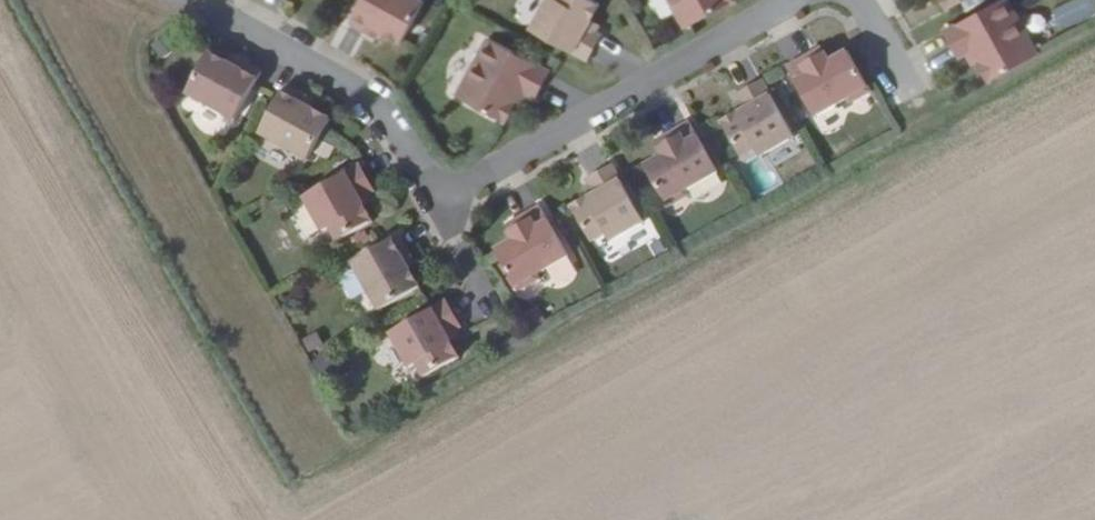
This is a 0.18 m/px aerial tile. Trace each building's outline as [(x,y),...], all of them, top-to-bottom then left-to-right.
[(375,35),(380,29),(388,34),(392,26),(410,36),(430,0),(360,0),(349,20),(375,35)] [(595,29),(587,25),(591,17),(599,2),(596,0),(545,0),(531,27),(587,58),(601,32),(595,29)] [(685,26),(732,0),(671,0),(685,26)] [(965,0),(944,0),(949,9),(965,0)] [(990,81),(1038,54),(1007,0),(1000,0),(945,31),(960,56),(969,50),(977,63),(979,62),(990,81)] [(1062,21),(1088,15),(1085,1),(1059,7),(1062,21)] [(587,25),(595,29),(599,22),(591,17),(587,25)] [(380,29),(375,35),(384,40),(388,34),(380,29)] [(515,100),(517,102),(524,88),(528,91),(534,95),(549,69),(489,36),(457,93),(504,119),(515,100)] [(822,46),(814,51),(817,57),(825,52),(822,46)] [(973,65),(977,63),(969,50),(960,56),(961,59),(967,55),(973,65)] [(225,51),(222,58),(230,62),(234,55),(225,51)] [(817,57),(814,51),(786,66),(815,116),(847,98),(851,102),(871,91),(848,51),(830,61),(825,52),(817,57)] [(230,62),(222,58),(217,65),(200,55),(177,96),(198,108),(201,103),(233,121),(261,71),(234,55),(230,62)] [(745,108),(738,113),(722,121),(742,156),(755,149),(760,155),(794,136),(762,79),(738,94),(741,100),(745,108)] [(313,117),(317,110),(309,106),(312,99),(286,84),(258,134),(290,152),(288,157),(309,169),(332,128),(313,117)] [(524,88),(517,102),(520,104),(528,91),(524,88)] [(309,106),(317,110),(321,103),(312,99),(309,106)] [(734,103),(738,113),(745,108),(741,100),(734,103)] [(690,120),(663,135),(666,141),(659,147),(663,155),(645,164),(668,205),(688,194),(686,188),(718,170),(690,120)] [(666,141),(663,135),(655,140),(659,147),(666,141)] [(372,219),(363,203),(359,197),(368,192),(374,189),(359,163),(303,195),(323,229),(330,225),(338,239),(372,219)] [(588,178),(590,184),(594,192),(587,196),(572,205),(592,240),(605,233),(610,239),(644,220),(612,164),(588,178)] [(594,192),(590,184),(583,188),(587,196),(594,192)] [(359,197),(363,203),(372,198),(368,192),(359,197)] [(540,204),(514,219),(516,226),(508,230),(513,238),(495,248),(518,289),(539,278),(536,273),(569,255),(540,204)] [(516,226),(514,219),(505,224),(508,230),(516,226)] [(408,265),(414,260),(400,233),(349,261),(367,294),(363,297),(374,318),(415,294),(405,277),(412,273),(408,265)] [(419,268),(414,260),(408,265),(412,273),(419,268)] [(459,356),(450,340),(446,333),(455,329),(460,325),(446,299),(389,331),(409,366),(417,361),(424,375),(459,356)] [(446,333),(450,340),(458,335),(455,329),(446,333)]
